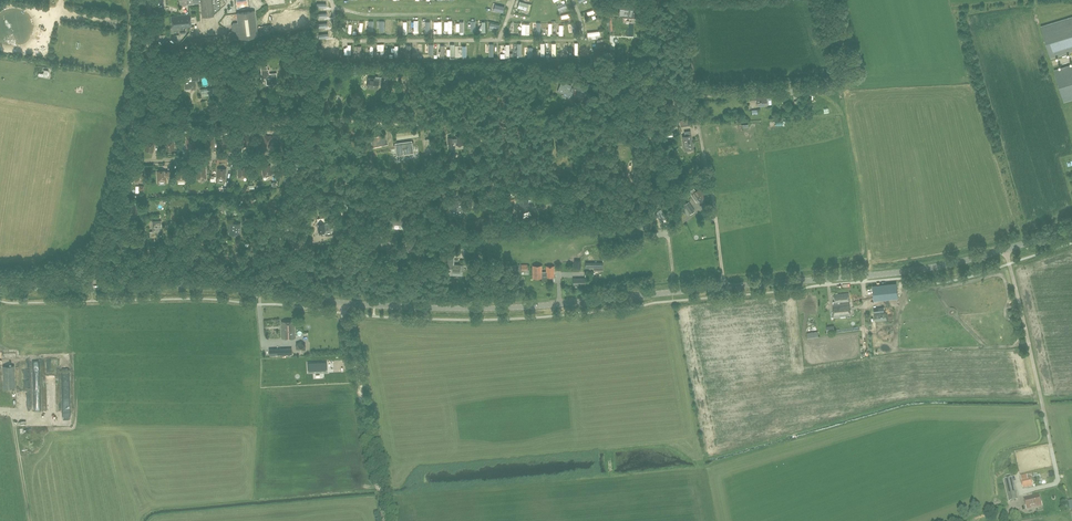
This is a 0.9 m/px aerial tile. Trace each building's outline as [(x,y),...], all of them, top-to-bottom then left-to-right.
[(180,5),(197,3),(201,3),(203,16),(214,15),(214,14),(212,0),(180,0),(180,5)] [(251,8),(249,0),(239,2),(241,10),(251,8)] [(259,12),(265,9),(261,0),(253,0),(259,12)] [(498,5),(498,9),(507,9),(507,0),(504,0),(504,5),(498,5)] [(639,8),(632,8),(632,3),(625,2),(625,3),(619,3),(619,15),(623,15),(623,13),(628,13),(628,17),(637,17),(637,13),(638,13),(639,8)] [(583,7),(585,11),(594,8),(592,3),(583,7)] [(522,4),(521,9),(527,10),(526,12),(530,13),(532,5),(522,4)] [(190,14),(172,16),(173,28),(192,27),(190,14)] [(373,25),(373,35),(381,34),(381,29),(377,30),(377,24),(373,25)] [(525,26),(525,39),(533,39),(533,27),(525,26)] [(332,42),(332,38),(328,38),(328,42),(324,42),(324,48),(337,48),(337,42),(332,42)] [(267,70),(267,67),(261,67),(262,71),(262,78),(266,78),(267,84),(277,83),(276,74),(274,74),(269,74),(269,70),(267,70)] [(385,72),(383,83),(389,84),(390,83),(394,83),(394,84),(396,73),(385,72)] [(194,76),(184,77),(185,88),(190,87),(190,88),(196,87),(195,81),(199,80),(198,73),(194,74),(194,76)] [(376,76),(375,78),(369,78),(367,87),(372,88),(377,89),(378,84),(380,85),(381,77),(376,76)] [(566,84),(561,82),(558,91),(563,93),(563,92),(572,95),(574,89),(571,88),(571,87),(566,85),(566,84)] [(761,97),(751,98),(751,102),(757,101),(757,106),(767,105),(767,98),(761,98),(761,97)] [(272,136),(264,135),(263,145),(271,146),(272,136)] [(463,135),(455,136),(456,138),(454,139),(453,138),(448,138),(448,146),(454,146),(454,143),(456,143),(456,146),(463,145),(463,135)] [(682,136),(684,150),(693,149),(691,135),(682,136)] [(252,136),(244,136),(244,146),(252,146),(252,136)] [(214,138),(205,137),(205,147),(213,148),(214,138)] [(231,137),(223,138),(224,148),(232,147),(231,137)] [(195,138),(187,138),(187,148),(195,148),(195,138)] [(174,140),(166,140),(166,150),(174,150),(174,140)] [(155,142),(147,141),(145,150),(153,152),(155,142)] [(414,142),(413,142),(394,145),(397,145),(398,149),(397,149),(398,149),(398,154),(403,153),(407,152),(407,153),(407,152),(412,152),(411,147),(410,143),(414,142)] [(598,165),(607,164),(607,155),(598,155),(598,165)] [(309,158),(311,166),(319,165),(317,156),(309,158)] [(270,165),(262,166),(263,176),(271,175),(270,165)] [(246,167),(238,168),(239,178),(247,177),(246,167)] [(205,169),(197,169),(198,179),(206,179),(205,169)] [(226,169),(218,169),(217,178),(225,179),(226,169)] [(177,170),(177,180),(186,180),(185,170),(177,170)] [(168,171),(165,171),(157,171),(158,181),(166,181),(166,178),(170,178),(169,171),(168,171)] [(144,172),(136,172),(136,182),(144,182),(144,172)] [(705,197),(699,189),(691,194),(695,200),(698,199),(699,201),(700,203),(705,200),(704,198),(705,197)] [(519,199),(521,207),(528,205),(526,197),(519,199)] [(684,205),(690,214),(694,212),(688,202),(684,205)] [(458,204),(453,204),(449,204),(448,217),(457,218),(457,215),(462,216),(462,207),(458,207),(458,204)] [(390,217),(389,223),(404,225),(405,214),(400,214),(400,218),(390,217)] [(645,223),(640,223),(640,229),(651,228),(651,219),(645,219),(645,223)] [(161,237),(160,228),(162,228),(162,224),(154,224),(154,225),(153,226),(153,232),(150,232),(150,238),(161,237)] [(240,225),(230,225),(230,233),(240,234),(240,225)] [(454,257),(449,257),(449,262),(458,262),(458,254),(455,254),(454,257)] [(460,265),(453,264),(449,264),(449,275),(460,275),(460,271),(462,271),(462,265),(460,265)] [(554,277),(554,266),(546,266),(546,272),(542,272),(541,266),(533,266),(533,278),(542,278),(542,276),(546,276),(546,277),(554,277)] [(873,286),(874,299),(897,297),(896,284),(873,286)] [(848,293),(834,295),(835,304),(833,304),(834,318),(840,317),(840,316),(850,315),(849,302),(840,303),(840,302),(849,301),(848,293)] [(874,314),(875,321),(887,320),(886,313),(874,314)] [(295,321),(282,321),(282,338),(295,338),(295,321)] [(327,372),(327,362),(308,363),(308,373),(327,372)] [(3,389),(16,388),(15,366),(3,366),(3,389)] [(1012,477),(1004,479),(1009,501),(1017,499),(1012,477)] [(1021,480),(1023,487),(1033,485),(1031,477),(1021,480)] [(1039,494),(1023,498),(1026,509),(1042,505),(1039,494)]
